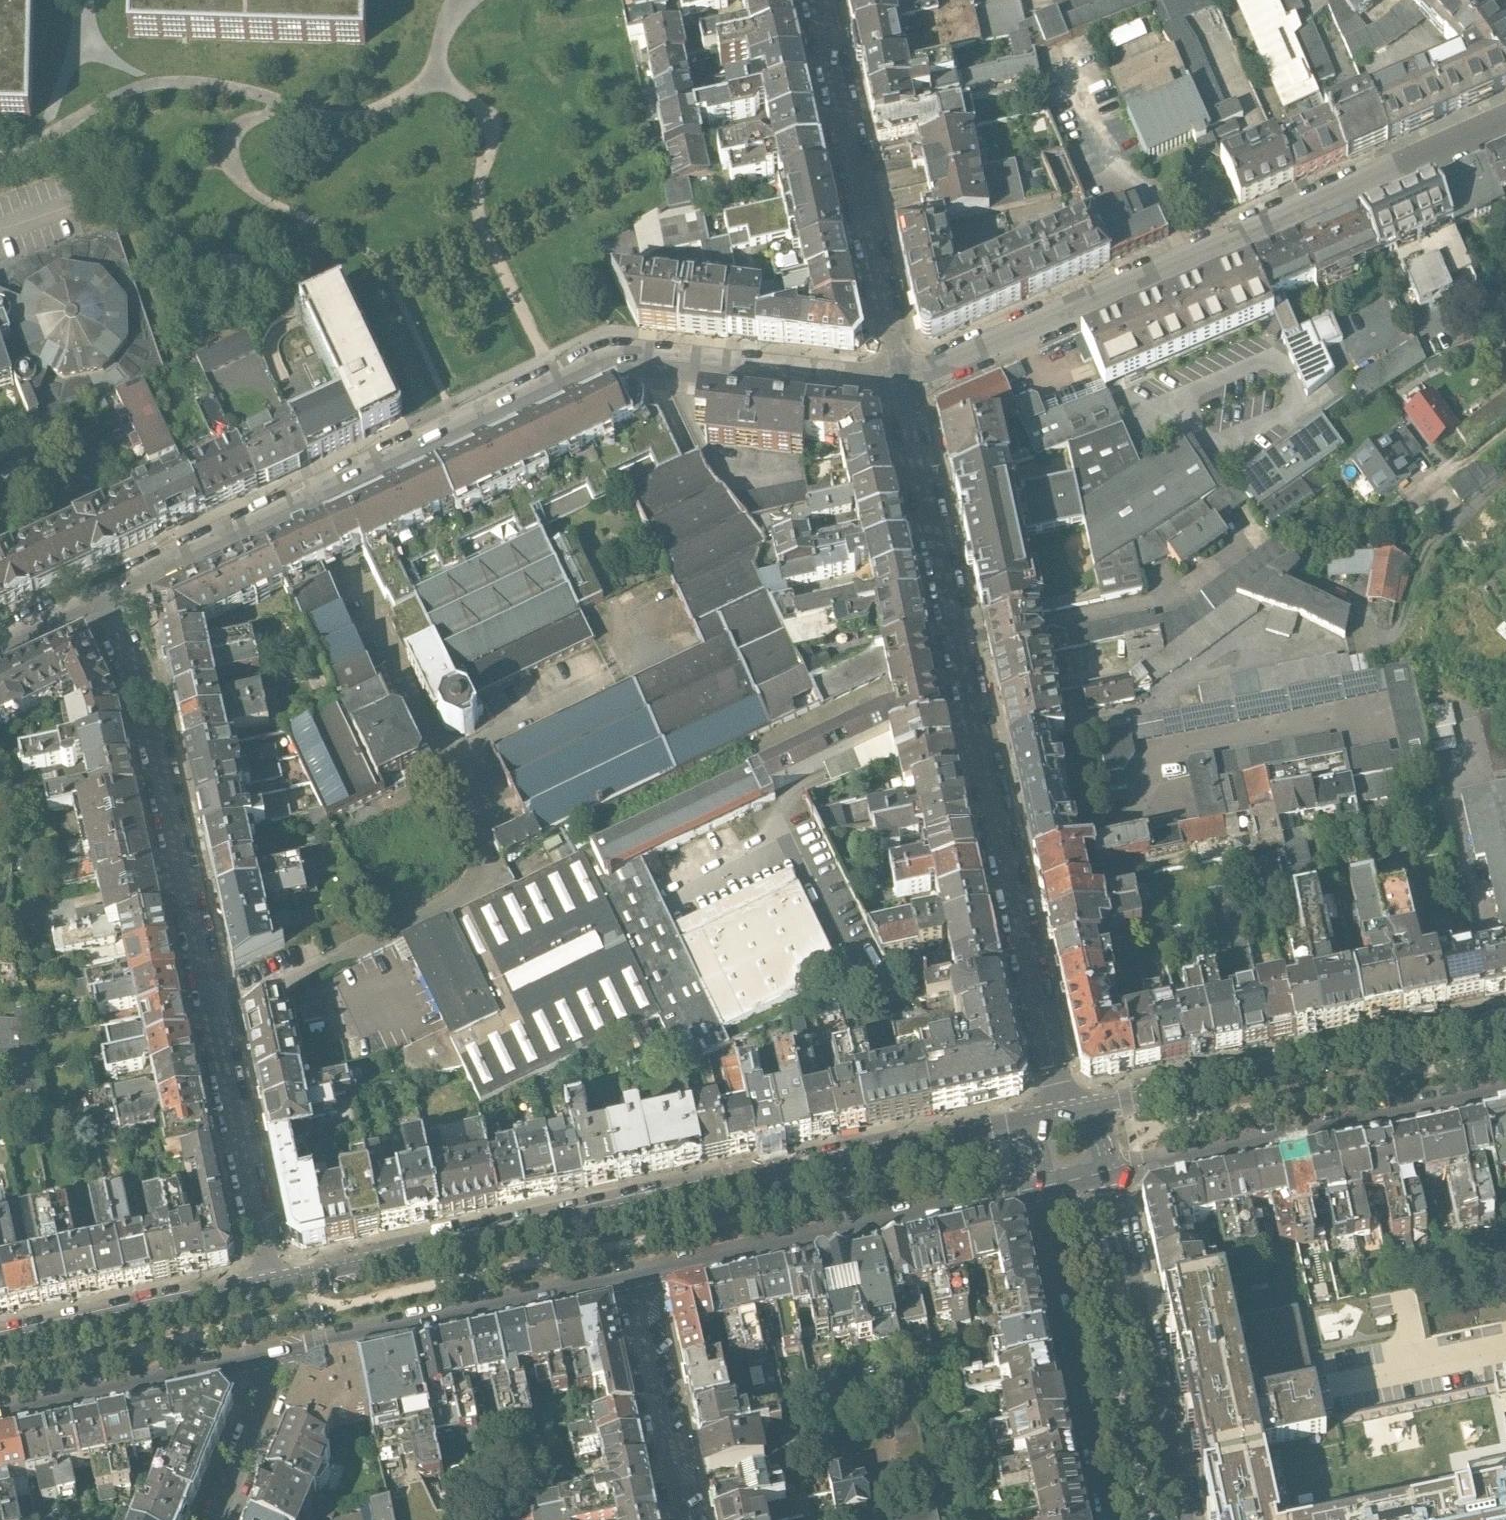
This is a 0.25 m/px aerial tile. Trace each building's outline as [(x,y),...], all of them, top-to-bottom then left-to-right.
[(32,123),(35,0),(0,0),(0,122),(32,123)] [(132,38),(366,44),(367,0),(133,0),(132,38)] [(637,12),(629,14),(634,42),(648,39),(654,37),(652,18),(668,15),(669,21),(727,9),(727,1),(736,0),(687,0),(637,12)] [(637,12),(687,0),(635,0),(637,12)] [(747,17),(790,7),(789,1),(789,0),(744,0),(747,17)] [(852,4),(853,9),(859,34),(898,24),(940,14),(937,0),(928,0),(904,6),(906,13),(895,16),(891,0),(869,0),(852,4)] [(905,63),(982,44),(972,0),(937,0),(940,14),(898,24),(905,63)] [(1027,22),(1035,53),(1153,5),(1165,0),(1095,0),(1064,13),(1060,3),(1027,22)] [(1163,27),(1185,17),(1217,3),(1216,0),(1165,0),(1153,5),(1163,27)] [(1318,90),(1315,85),(1294,36),(1287,20),(1278,0),(1235,0),(1282,107),(1318,90)] [(1287,20),(1302,11),(1297,0),(1278,0),(1287,20)] [(1329,5),(1346,40),(1365,29),(1354,13),(1343,0),(1335,0),(1329,5)] [(1354,13),(1370,0),(1343,0),(1354,13)] [(1369,90),(1390,139),(1427,122),(1478,100),(1505,88),(1505,29),(1479,0),(1408,0),(1461,54),(1369,90)] [(741,29),(700,38),(705,54),(720,50),(796,34),(795,28),(791,11),(790,7),(747,17),(751,35),(744,35),(741,29)] [(1163,27),(1172,47),(1208,126),(1219,149),(1237,141),(1233,130),(1237,126),(1233,117),(1241,114),(1235,100),(1225,105),(1185,17),(1163,27)] [(1012,37),(1017,64),(1037,61),(1035,53),(1027,22),(1020,24),(1021,35),(1012,37)] [(1294,36),(1315,85),(1332,74),(1308,23),(1294,36)] [(898,24),(859,34),(864,65),(866,71),(905,63),(898,24)] [(654,37),(648,39),(654,65),(686,58),(692,57),(686,30),(654,37)] [(796,34),(720,50),(723,68),(749,62),(752,73),(802,62),(801,57),(796,34)] [(1172,47),(1112,73),(1148,155),(1186,139),(1191,145),(1202,140),(1199,131),(1208,126),(1172,47)] [(686,58),(654,65),(651,66),(658,94),(692,86),(686,58)] [(905,63),(866,71),(867,75),(871,97),(956,78),(952,61),(913,69),(915,78),(908,80),(905,63)] [(956,78),(871,97),(875,114),(877,125),(918,115),(915,100),(1023,76),(1026,90),(1043,87),(1037,61),(1017,64),(956,78)] [(754,83),(728,89),(731,105),(808,89),(803,67),(802,62),(752,73),(754,83)] [(915,100),(918,115),(965,105),(1026,90),(1023,76),(915,100)] [(658,94),(646,96),(652,123),(659,121),(698,112),(692,86),(658,94)] [(698,112),(659,121),(666,152),(702,143),(697,123),(708,120),(710,128),(754,118),(757,111),(766,110),(770,127),(816,117),(809,94),(808,89),(731,105),(698,112)] [(1327,108),(1331,119),(1347,156),(1377,144),(1390,139),(1369,90),(1327,108)] [(918,115),(877,125),(881,140),(918,132),(920,138),(921,143),(970,133),(965,105),(918,115)] [(772,138),(718,149),(722,170),(731,168),(822,148),(821,143),(816,117),(770,127),(772,138)] [(1331,119),(1279,141),(1296,180),(1312,172),(1347,156),(1331,119)] [(925,165),(929,182),(979,170),(970,133),(921,143),(922,148),(923,152),(911,154),(914,167),(925,165)] [(1277,135),(1224,157),(1243,203),(1258,196),(1296,180),(1279,141),(1277,135)] [(666,152),(657,154),(664,182),(684,178),(711,172),(702,143),(666,152)] [(1485,156),(1505,200),(1505,203),(1505,147),(1485,156)] [(822,148),(731,168),(735,186),(770,176),(774,172),(784,169),(785,182),(786,188),(829,177),(828,173),(823,152),(822,148)] [(1480,158),(1436,177),(1456,224),(1505,200),(1485,156),(1480,158)] [(1016,164),(979,170),(989,214),(1025,206),(1016,164)] [(774,172),(770,176),(772,184),(785,182),(784,169),(774,172)] [(979,170),(929,182),(933,200),(921,203),(924,217),(935,215),(936,221),(937,226),(944,224),(989,214),(979,170)] [(727,219),(733,238),(735,251),(799,237),(803,257),(844,247),(837,215),(829,177),(786,188),(792,204),(771,209),(751,212),(727,219)] [(1406,190),(1361,210),(1380,253),(1397,247),(1406,269),(1421,303),(1450,290),(1445,277),(1474,265),(1456,224),(1436,177),(1406,190)] [(664,182),(670,210),(690,206),(684,178),(664,182)] [(1094,220),(1111,260),(1169,235),(1149,189),(1091,214),(1094,220)] [(670,210),(635,226),(643,258),(670,252),(712,243),(704,204),(690,206),(670,210)] [(1335,222),(1298,239),(1316,281),(1325,277),(1328,283),(1368,267),(1367,262),(1380,253),(1361,210),(1335,222)] [(1067,280),(1111,260),(1094,220),(956,281),(944,224),(937,226),(901,234),(908,268),(916,305),(922,330),(933,339),(978,319),(1022,300),(1067,280)] [(17,385),(33,431),(119,390),(145,378),(165,368),(119,231),(86,241),(0,269),(0,328),(8,327),(11,341),(2,344),(17,385)] [(735,251),(733,238),(712,243),(670,252),(682,276),(707,271),(712,273),(738,269),(735,251)] [(1279,247),(1250,260),(1268,302),(1316,281),(1298,239),(1279,247)] [(768,276),(766,293),(850,276),(845,251),(844,247),(803,257),(803,270),(768,276)] [(1123,316),(1081,334),(1103,386),(1274,313),(1268,302),(1250,260),(1235,267),(1123,316)] [(766,293),(763,327),(785,321),(784,308),(810,303),(813,315),(857,304),(855,298),(850,276),(766,293)] [(616,278),(642,326),(648,327),(684,331),(687,287),(687,284),(616,278)] [(406,418),(345,286),(304,305),(344,391),(289,417),(310,462),(406,418)] [(736,290),(687,287),(684,331),(709,333),(733,336),(736,290)] [(766,293),(736,290),(733,336),(749,337),(761,339),(763,327),(766,293)] [(763,327),(761,339),(856,349),(861,345),(865,341),(858,309),(857,304),(813,315),(813,328),(798,328),(798,318),(785,321),(763,327)] [(1341,338),(1331,316),(1285,336),(1309,390),(1334,368),(1324,345),(1341,338)] [(17,385),(2,344),(11,341),(8,327),(0,328),(0,391),(17,385)] [(258,349),(250,329),(197,354),(206,376),(258,349)] [(1442,355),(1429,333),(1350,379),(1363,401),(1442,355)] [(1020,363),(1002,371),(1009,385),(1027,376),(1020,363)] [(938,400),(944,433),(998,420),(1020,415),(1016,404),(1009,385),(1002,371),(938,400)] [(178,450),(145,378),(119,390),(124,404),(117,408),(123,420),(130,415),(139,433),(131,437),(136,449),(143,444),(151,460),(163,452),(178,450)] [(629,489),(684,460),(645,387),(618,382),(323,523),(296,538),(267,552),(285,585),(323,566),(340,558),(362,548),(388,607),(543,532),(629,489)] [(1405,410),(1431,444),(1456,425),(1460,422),(1434,388),(1405,410)] [(238,442),(215,392),(198,401),(210,431),(219,435),(221,444),(224,446),(225,451),(226,453),(239,445),(238,442)] [(1108,392),(1064,410),(1077,443),(1124,425),(1108,392)] [(804,439),(808,406),(780,404),(725,398),(701,395),(698,424),(708,425),(706,443),(803,453),(804,439)] [(1016,404),(1020,415),(1037,458),(1070,445),(1077,443),(1064,410),(1046,417),(1038,396),(1016,404)] [(840,444),(841,454),(885,445),(879,418),(874,413),(808,406),(804,439),(840,444)] [(1302,473),(1344,442),(1321,412),(1236,477),(1251,496),(1258,506),(1302,473)] [(238,442),(239,445),(259,486),(269,481),(310,462),(289,417),(238,442)] [(998,420),(944,433),(950,457),(955,478),(1009,466),(998,420)] [(1406,424),(1396,431),(1413,454),(1423,447),(1406,424)] [(1077,443),(1070,445),(1077,477),(1086,522),(1103,599),(1144,590),(1140,568),(1134,543),(1225,484),(1192,434),(1143,465),(1124,425),(1077,443)] [(1392,432),(1355,457),(1381,493),(1412,472),(1402,457),(1407,454),(1392,432)] [(235,498),(259,486),(239,445),(226,453),(225,451),(188,469),(206,511),(235,498)] [(838,500),(895,488),(889,460),(885,445),(841,454),(847,482),(834,485),(838,500)] [(684,460),(629,489),(651,542),(703,642),(614,685),(492,746),(529,817),(489,836),(502,861),(564,831),(578,823),(749,740),(821,705),(811,685),(795,653),(784,630),(773,605),(766,591),(759,576),(767,544),(709,472),(701,452),(684,460)] [(1486,453),(1449,480),(1461,498),(1499,471),(1486,453)] [(195,516),(206,511),(188,469),(185,465),(133,488),(135,495),(154,537),(195,516)] [(1009,466),(955,478),(964,521),(973,565),(980,597),(986,625),(1041,614),(1025,534),(1016,489),(1009,466)] [(1302,473),(1258,506),(1270,523),(1314,490),(1302,473)] [(1077,477),(1016,489),(1025,534),(1086,522),(1077,477)] [(1134,543),(1140,568),(1172,555),(1169,550),(1216,515),(1219,520),(1251,496),(1236,477),(1225,484),(1134,543)] [(1430,491),(1444,510),(1458,500),(1444,481),(1430,491)] [(860,523),(900,514),(899,509),(896,493),(895,488),(838,500),(810,508),(814,525),(858,515),(860,523)] [(113,555),(154,537),(135,495),(45,537),(65,577),(113,555)] [(759,576),(907,543),(906,538),(902,523),(900,514),(860,523),(864,542),(859,544),(854,538),(823,543),(820,551),(815,552),(811,535),(767,544),(759,576)] [(1169,550),(1172,555),(1182,568),(1229,533),(1219,520),(1216,515),(1169,550)] [(543,532),(388,607),(432,712),(438,710),(439,699),(453,693),(463,701),(466,699),(512,678),(593,639),(580,610),(604,597),(584,556),(573,536),(549,547),(543,532)] [(1176,610),(1156,615),(1159,628),(1166,651),(1293,553),(1277,532),(1176,610)] [(45,537),(0,558),(0,609),(19,599),(65,577),(45,537)] [(873,582),(913,573),(912,569),(907,547),(907,543),(759,576),(766,591),(858,571),(861,565),(870,566),(873,582)] [(1415,555),(1378,550),(1368,596),(1401,604),(1408,576),(1400,574),(1401,570),(1415,555)] [(285,585),(267,552),(234,567),(184,590),(157,602),(166,644),(205,636),(204,626),(285,585)] [(1166,651),(1142,667),(1153,683),(1190,656),(1193,661),(1256,610),(1261,601),(1274,606),(1267,627),(1292,635),(1297,612),(1346,636),(1353,608),(1288,579),(1302,564),(1293,553),(1166,651)] [(323,566),(285,585),(300,614),(314,643),(328,671),(339,694),(344,705),(286,732),(300,760),(311,784),(323,810),(328,819),(377,795),(374,788),(417,766),(423,757),(405,718),(396,714),(323,566)] [(876,611),(920,602),(918,594),(914,579),(913,573),(873,582),(877,600),(866,601),(862,597),(796,612),(794,599),(773,605),(784,630),(876,611)] [(882,639),(884,649),(928,639),(926,630),(923,615),(920,602),(876,611),(784,630),(795,653),(825,648),(839,637),(880,628),(882,639)] [(1155,609),(1069,628),(1073,647),(1126,635),(1159,628),(1156,615),(1155,609)] [(1041,614),(986,625),(989,640),(991,651),(994,664),(1048,651),(1041,614)] [(1159,628),(1126,635),(1134,671),(1142,667),(1166,651),(1159,628)] [(69,717),(74,742),(125,731),(122,714),(108,677),(86,633),(49,652),(73,692),(84,710),(69,717)] [(205,636),(166,644),(170,665),(172,673),(258,658),(256,638),(208,647),(205,636)] [(890,672),(893,689),(897,707),(903,730),(946,720),(937,680),(928,639),(884,649),(890,672)] [(884,649),(811,685),(821,705),(890,672),(884,649)] [(1048,651),(994,664),(998,685),(1002,703),(1058,691),(1048,651)] [(1201,686),(1205,704),(1219,701),(1354,672),(1349,652),(1339,654),(1339,651),(1221,676),(1222,681),(1201,686)] [(0,677),(0,727),(73,692),(49,652),(1,677),(0,677)] [(258,658),(172,673),(173,679),(178,700),(219,692),(217,679),(260,672),(258,658)] [(1388,687),(1400,749),(1404,766),(1433,761),(1430,748),(1424,715),(1412,660),(1383,666),(1388,687)] [(1354,672),(1219,701),(1224,723),(1388,687),(1383,666),(1354,672)] [(1131,675),(1083,685),(1089,708),(1134,699),(1131,675)] [(219,692),(178,700),(182,719),(183,725),(267,707),(263,691),(221,700),(219,692)] [(1058,691),(1002,703),(1009,726),(1013,746),(1055,737),(1066,735),(1058,691)] [(463,701),(453,693),(439,699),(438,710),(442,720),(451,724),(462,720),(466,709),(463,701)] [(1482,699),(1500,771),(1463,784),(1478,845),(1487,845),(1505,925),(1505,693),(1482,699)] [(1424,715),(1430,748),(1458,742),(1454,722),(1458,721),(1453,700),(1431,704),(1433,713),(1424,715)] [(1205,704),(1100,726),(1113,789),(1127,786),(1124,772),(1136,756),(1133,743),(1224,723),(1219,701),(1205,704)] [(267,707),(183,725),(184,731),(189,753),(231,744),(229,733),(270,724),(267,707)] [(879,712),(761,770),(772,792),(824,768),(890,736),(895,732),(903,730),(897,707),(879,712)] [(893,748),(896,761),(899,761),(952,749),(951,744),(949,734),(946,720),(903,730),(895,732),(890,736),(893,748)] [(81,765),(84,777),(132,766),(126,736),(125,731),(74,742),(26,753),(29,768),(69,760),(71,767),(81,765)] [(1267,767),(1347,750),(1343,732),(1331,735),(1330,731),(1215,755),(1220,778),(1242,773),(1267,767)] [(832,785),(896,761),(893,748),(890,736),(824,768),(829,778),(832,785)] [(1055,737),(1013,746),(1023,793),(1034,846),(1037,858),(1078,849),(1076,836),(1080,835),(1077,823),(1073,824),(1063,777),(1068,776),(1065,764),(1061,765),(1055,737)] [(1311,786),(1350,777),(1388,770),(1404,766),(1400,749),(1392,751),(1389,741),(1347,750),(1267,767),(1272,794),(1311,786)] [(231,744),(189,753),(194,775),(195,780),(281,762),(277,745),(238,753),(236,743),(231,744)] [(899,761),(905,788),(958,776),(954,754),(952,749),(899,761)] [(1242,773),(1220,778),(1215,755),(1192,760),(1187,766),(1199,824),(1237,816),(1250,814),(1242,773)] [(281,762),(195,780),(196,785),(201,808),(243,799),(241,785),(284,777),(281,762)] [(87,789),(52,796),(55,811),(83,805),(138,793),(137,790),(132,766),(84,777),(87,789)] [(1259,852),(1283,846),(1282,836),(1277,817),(1272,794),(1267,767),(1242,773),(1250,814),(1259,852)] [(761,770),(592,852),(606,882),(646,863),(689,843),(776,801),(772,792),(761,770)] [(1392,795),(1388,770),(1350,777),(1356,801),(1392,795)] [(871,811),(875,829),(966,809),(961,789),(958,776),(905,788),(909,803),(871,811)] [(1350,777),(1311,786),(1316,810),(1316,811),(1338,807),(1340,820),(1359,816),(1356,801),(1350,777)] [(1272,794),(1277,817),(1316,810),(1311,786),(1272,794)] [(83,805),(95,860),(150,848),(143,815),(138,793),(83,805)] [(243,799),(201,808),(205,828),(207,834),(256,824),(294,817),(291,802),(245,811),(243,799)] [(875,829),(881,856),(902,851),(900,842),(926,837),(928,847),(972,837),(971,832),(966,809),(875,829)] [(1150,834),(1154,852),(1241,834),(1237,816),(1199,824),(1150,834)] [(577,859),(592,852),(578,823),(564,831),(577,859)] [(259,837),(256,824),(207,834),(208,841),(214,869),(255,862),(249,840),(259,837)] [(1294,893),(1316,888),(1303,832),(1282,836),(1283,846),(1294,893)] [(1078,849),(1037,858),(1040,875),(1045,897),(1091,887),(1085,859),(1096,857),(1098,864),(1154,852),(1150,834),(1078,849)] [(891,867),(894,879),(978,862),(973,841),(972,837),(928,847),(931,859),(891,867)] [(99,877),(102,888),(156,877),(150,851),(150,848),(95,860),(64,867),(68,884),(99,877)] [(510,892),(403,943),(446,1032),(404,1052),(414,1088),(465,1067),(482,1105),(621,1037),(629,1066),(672,1047),(679,1062),(730,1041),(726,1032),(677,927),(673,920),(646,863),(606,882),(592,852),(577,859),(510,892)] [(255,862),(214,869),(219,893),(221,899),(305,880),(302,866),(257,874),(255,862)] [(939,901),(984,890),(983,886),(979,867),(978,862),(894,879),(897,901),(937,892),(939,901)] [(792,872),(677,927),(726,1032),(844,977),(792,872)] [(1374,967),(1353,972),(1363,1020),(1371,1018),(1398,1012),(1404,1012),(1378,891),(1374,875),(1351,880),(1365,947),(1370,946),(1374,967)] [(81,917),(83,928),(163,912),(157,881),(156,877),(102,888),(107,912),(81,917)] [(305,880),(221,899),(222,906),(227,928),(266,919),(264,907),(308,897),(305,880)] [(1407,885),(1378,891),(1404,1012),(1437,1005),(1447,1003),(1437,956),(1422,959),(1407,885)] [(1091,887),(1045,897),(1049,915),(1050,924),(1138,905),(1134,889),(1093,898),(1091,887)] [(1323,921),(1316,888),(1294,893),(1306,944),(1324,1029),(1357,1021),(1363,1020),(1353,972),(1332,976),(1331,971),(1335,971),(1332,961),(1334,959),(1334,957),(1326,921),(1323,921)] [(877,941),(990,916),(987,903),(984,890),(939,901),(941,910),(870,925),(877,941)] [(1138,905),(1050,924),(1052,932),(1056,955),(1098,946),(1103,940),(1101,931),(1141,923),(1138,905)] [(125,934),(130,958),(171,949),(164,916),(163,912),(83,928),(54,934),(59,955),(81,950),(103,945),(117,942),(119,936),(125,934)] [(266,919),(227,928),(235,964),(236,972),(303,938),(288,916),(266,919)] [(952,965),(999,955),(997,949),(991,921),(990,916),(877,941),(884,957),(948,944),(952,965)] [(1215,917),(1188,923),(1193,943),(1220,937),(1215,917)] [(1436,949),(1437,956),(1447,1003),(1464,1000),(1486,995),(1476,947),(1473,935),(1449,940),(1450,946),(1436,949)] [(1476,947),(1486,995),(1502,991),(1505,990),(1505,941),(1476,947)] [(1296,984),(1285,986),(1295,1035),(1318,1030),(1324,1029),(1306,944),(1288,948),(1296,984)] [(81,950),(84,965),(106,960),(103,945),(81,950)] [(1098,946),(1056,955),(1059,963),(1060,971),(1061,978),(1113,969),(1110,956),(1100,958),(1098,946)] [(91,1002),(98,1000),(178,982),(177,978),(171,949),(130,958),(133,972),(86,983),(91,1002)] [(950,996),(1005,984),(1003,974),(1001,962),(999,955),(952,965),(921,972),(927,1001),(950,996)] [(1113,969),(1061,978),(1066,992),(1068,1005),(1109,996),(1107,984),(1116,982),(1113,969)] [(1199,975),(1201,981),(1217,1052),(1225,1050),(1240,1047),(1230,1000),(1223,1002),(1215,971),(1199,975)] [(1257,985),(1270,1041),(1288,1037),(1295,1035),(1285,986),(1283,978),(1257,985)] [(1183,985),(1188,1010),(1177,1012),(1188,1058),(1206,1054),(1217,1052),(1201,981),(1183,985)] [(140,1011),(142,1020),(185,1010),(179,985),(178,982),(98,1000),(103,1020),(140,1011)] [(1150,1009),(1161,1064),(1171,1062),(1188,1058),(1177,1012),(1176,1004),(1166,1006),(1161,982),(1145,985),(1150,1009)] [(950,996),(956,1024),(962,1022),(1011,1012),(1007,991),(1005,984),(950,996)] [(1230,1000),(1240,1047),(1263,1042),(1270,1041),(1257,985),(1228,991),(1230,1000)] [(1109,996),(1068,1005),(1083,1075),(1093,1081),(1117,1075),(1137,1069),(1128,1026),(1116,1029),(1114,1017),(1109,996)] [(286,999),(248,1017),(249,1021),(255,1049),(261,1081),(301,1073),(289,1013),(287,1006),(286,999)] [(1150,1009),(1125,1015),(1128,1026),(1137,1069),(1153,1065),(1161,1064),(1150,1009)] [(147,1033),(110,1041),(114,1057),(191,1041),(190,1037),(185,1010),(142,1020),(147,1033)] [(968,1047),(923,1057),(936,1114),(954,1110),(965,1107),(1001,1100),(1020,1095),(1028,1087),(1011,1012),(962,1022),(968,1047)] [(1125,1015),(1114,1017),(1116,1029),(1128,1026),(1125,1015)] [(1,1025),(0,1036),(0,1065),(7,1066),(4,1127),(52,1130),(29,1025),(1,1025)] [(823,1052),(828,1075),(841,1135),(865,1130),(869,1129),(851,1047),(846,1028),(831,1031),(835,1050),(823,1052)] [(191,1041),(114,1057),(105,1059),(109,1079),(148,1070),(147,1067),(153,1065),(156,1080),(198,1070),(192,1044),(191,1041)] [(863,1044),(851,1047),(869,1129),(901,1122),(936,1114),(923,1057),(922,1051),(867,1063),(863,1044)] [(812,1048),(796,1051),(815,1140),(821,1139),(835,1136),(841,1135),(828,1075),(818,1077),(812,1048)] [(786,1095),(776,1097),(787,1146),(809,1142),(815,1140),(796,1051),(777,1055),(786,1095)] [(301,1073),(261,1081),(263,1096),(265,1102),(332,1087),(363,1080),(360,1065),(302,1078),(301,1073)] [(117,1117),(203,1097),(202,1091),(198,1070),(156,1080),(161,1095),(154,1096),(153,1091),(113,1100),(117,1117)] [(755,1070),(741,1073),(759,1152),(765,1151),(787,1146),(776,1097),(762,1100),(755,1070)] [(730,1101),(721,1103),(734,1158),(745,1155),(759,1152),(741,1073),(724,1076),(730,1101)] [(332,1087),(265,1102),(266,1107),(275,1145),(293,1141),(315,1136),(311,1119),(338,1113),(332,1087)] [(165,1117),(168,1133),(209,1125),(204,1101),(203,1097),(117,1117),(122,1133),(159,1126),(157,1119),(165,1117)] [(570,1106),(573,1120),(589,1189),(593,1188),(620,1183),(606,1123),(590,1128),(584,1103),(570,1106)] [(623,1119),(606,1123),(620,1183),(648,1176),(653,1175),(641,1121),(637,1103),(621,1107),(623,1119)] [(693,1110),(705,1164),(728,1159),(734,1158),(721,1103),(693,1110)] [(693,1110),(641,1121),(653,1175),(697,1166),(705,1164),(693,1110)] [(1485,1122),(1496,1174),(1501,1195),(1505,1194),(1505,1117),(1485,1122)] [(547,1135),(548,1144),(560,1196),(584,1190),(589,1189),(573,1120),(557,1123),(559,1133),(547,1135)] [(1464,1126),(1461,1127),(1481,1218),(1493,1217),(1485,1177),(1496,1174),(1485,1122),(1464,1126)] [(174,1159),(185,1157),(214,1151),(213,1144),(209,1125),(168,1133),(174,1159)] [(440,1136),(426,1139),(444,1220),(472,1214),(497,1209),(502,1208),(486,1140),(483,1125),(467,1128),(474,1158),(446,1164),(440,1136)] [(1455,1128),(1419,1136),(1430,1184),(1448,1180),(1459,1226),(1482,1222),(1481,1218),(1461,1127),(1455,1128)] [(413,1178),(402,1180),(412,1227),(434,1222),(444,1220),(426,1139),(424,1129),(404,1134),(413,1178)] [(500,1136),(486,1140),(502,1208),(509,1206),(528,1203),(513,1144),(503,1148),(500,1136)] [(1396,1141),(1392,1142),(1411,1229),(1426,1226),(1419,1193),(1431,1190),(1430,1184),(1419,1136),(1396,1141)] [(533,1139),(513,1144),(528,1203),(554,1197),(560,1196),(548,1144),(535,1148),(533,1139)] [(293,1141),(275,1145),(290,1223),(294,1239),(298,1245),(303,1251),(329,1245),(315,1180),(302,1183),(293,1141)] [(1388,1143),(1366,1147),(1379,1205),(1388,1203),(1396,1239),(1413,1235),(1411,1229),(1392,1142),(1388,1143)] [(1341,1153),(1338,1153),(1356,1239),(1369,1237),(1363,1207),(1379,1205),(1366,1147),(1341,1153)] [(208,1227),(199,1231),(208,1268),(236,1262),(229,1227),(214,1151),(185,1157),(189,1185),(198,1181),(208,1227)] [(379,1152),(365,1155),(383,1234),(389,1232),(412,1227),(402,1180),(399,1170),(384,1174),(379,1152)] [(1334,1154),(1310,1159),(1323,1217),(1332,1216),(1341,1256),(1359,1253),(1356,1239),(1338,1153),(1334,1154)] [(359,1181),(344,1185),(357,1239),(375,1235),(383,1234),(365,1155),(354,1158),(359,1181)] [(1288,1164),(1284,1165),(1301,1244),(1314,1243),(1310,1219),(1323,1217),(1310,1159),(1288,1164)] [(326,1162),(312,1165),(315,1180),(329,1245),(337,1243),(357,1239),(344,1185),(332,1188),(326,1162)] [(1281,1166),(1258,1171),(1268,1224),(1275,1223),(1279,1247),(1301,1244),(1284,1165),(1281,1166)] [(1233,1176),(1229,1177),(1245,1255),(1258,1253),(1253,1226),(1268,1224),(1258,1171),(1233,1176)] [(1226,1177),(1205,1178),(1215,1224),(1216,1235),(1223,1234),(1227,1257),(1245,1255),(1229,1177),(1226,1177)] [(1146,1202),(1158,1264),(1200,1255),(1194,1229),(1215,1224),(1205,1178),(1200,1180),(1152,1190),(1149,1196),(1146,1202)] [(165,1197),(182,1274),(186,1273),(208,1268),(199,1231),(196,1218),(186,1221),(181,1193),(165,1197)] [(108,1198),(127,1285),(131,1285),(154,1280),(145,1237),(128,1241),(126,1233),(131,1233),(123,1195),(108,1198)] [(145,1237),(154,1280),(179,1274),(182,1274),(165,1197),(147,1201),(155,1235),(145,1237)] [(89,1250),(100,1291),(123,1286),(127,1285),(108,1198),(90,1202),(100,1240),(106,1239),(107,1247),(89,1250)] [(52,1211),(71,1297),(75,1296),(100,1291),(89,1250),(72,1251),(72,1245),(75,1243),(68,1208),(52,1211)] [(33,1263),(41,1304),(67,1298),(71,1297),(52,1211),(35,1213),(42,1249),(46,1249),(49,1258),(33,1263)] [(0,1220),(0,1254),(13,1310),(17,1309),(41,1304),(33,1263),(15,1266),(14,1260),(20,1253),(17,1248),(10,1218),(0,1220)] [(1011,1225),(990,1230),(1010,1314),(1018,1341),(1046,1336),(1044,1328),(1022,1229),(1017,1227),(1011,1225)] [(986,1231),(964,1235),(972,1277),(984,1279),(993,1318),(1010,1314),(990,1230),(986,1231)] [(942,1240),(938,1241),(955,1318),(956,1323),(970,1321),(961,1279),(972,1277),(964,1235),(942,1240)] [(934,1242),(912,1246),(920,1292),(931,1290),(937,1320),(955,1318),(938,1241),(934,1242)] [(891,1251),(883,1252),(898,1330),(926,1326),(920,1292),(912,1246),(891,1251)] [(823,1265),(819,1266),(830,1322),(874,1346),(900,1339),(898,1330),(883,1252),(823,1265)] [(9,1310),(13,1310),(0,1254),(0,1312),(9,1310)] [(1200,1255),(1158,1264),(1164,1293),(1176,1290),(1206,1284),(1200,1255)] [(815,1267),(788,1272),(799,1327),(830,1322),(819,1266),(815,1267)] [(784,1273),(759,1278),(771,1333),(784,1329),(788,1353),(804,1351),(799,1327),(788,1272),(784,1273)] [(737,1283),(733,1284),(749,1364),(763,1361),(758,1335),(771,1333),(759,1278),(737,1283)] [(1235,1322),(1226,1279),(1206,1284),(1176,1290),(1164,1293),(1175,1343),(1186,1391),(1194,1429),(1203,1472),(1214,1519),(1505,1519),(1505,1383),(1323,1423),(1314,1384),(1297,1309),(1235,1322)] [(728,1285),(711,1288),(720,1330),(726,1340),(731,1367),(749,1364),(733,1284),(728,1285)] [(688,1370),(709,1365),(704,1332),(720,1330),(711,1288),(678,1295),(676,1299),(674,1303),(688,1370)] [(590,1315),(582,1316),(595,1391),(600,1415),(635,1408),(633,1403),(613,1310),(590,1315)] [(574,1318),(556,1322),(566,1378),(579,1375),(581,1392),(595,1391),(582,1316),(574,1318)] [(549,1323),(528,1327),(536,1369),(541,1386),(552,1385),(555,1400),(570,1398),(566,1378),(556,1322),(549,1323)] [(506,1332),(502,1333),(521,1424),(532,1424),(522,1372),(536,1369),(528,1327),(506,1332)] [(497,1334),(473,1339),(484,1393),(494,1389),(501,1428),(521,1424),(502,1333),(497,1334)] [(1051,1357),(1046,1336),(1018,1341),(988,1346),(993,1374),(1052,1362),(1051,1357)] [(451,1343),(447,1344),(466,1434),(479,1431),(472,1394),(484,1393),(473,1339),(451,1343)] [(443,1345),(421,1349),(439,1440),(466,1434),(447,1344),(443,1345)] [(417,1350),(361,1362),(373,1421),(379,1452),(404,1446),(415,1452),(421,1482),(446,1476),(439,1440),(421,1349),(417,1350)] [(305,1385),(289,1425),(332,1447),(339,1429),(373,1421),(361,1362),(322,1370),(319,1371),(305,1385)] [(1055,1374),(1052,1362),(993,1374),(968,1381),(963,1381),(966,1398),(1012,1388),(1014,1400),(1059,1390),(1055,1374)] [(713,1383),(709,1365),(688,1370),(694,1399),(697,1415),(733,1409),(728,1380),(713,1383)] [(842,1375),(810,1380),(812,1391),(818,1418),(822,1429),(838,1427),(835,1413),(850,1409),(842,1375)] [(1062,1406),(1059,1390),(1014,1400),(1003,1403),(1009,1418),(988,1422),(987,1434),(1065,1417),(1062,1406)] [(158,1488),(195,1502),(234,1405),(225,1393),(178,1403),(171,1405),(176,1432),(170,1442),(187,1438),(191,1443),(177,1477),(166,1471),(158,1488)] [(702,1438),(704,1444),(759,1431),(775,1428),(771,1400),(756,1403),(733,1409),(697,1415),(702,1438)] [(176,1432),(171,1405),(166,1406),(129,1414),(137,1459),(138,1465),(167,1460),(165,1443),(170,1442),(176,1432)] [(635,1408),(600,1415),(603,1433),(575,1438),(577,1454),(640,1435),(639,1430),(635,1408)] [(916,1410),(892,1414),(909,1499),(933,1495),(930,1478),(924,1449),(918,1421),(916,1410)] [(137,1459),(129,1414),(107,1418),(103,1419),(118,1493),(134,1488),(129,1461),(137,1459)] [(1066,1423),(1065,1417),(987,1434),(993,1454),(1003,1453),(1005,1459),(1016,1456),(1071,1443),(1066,1423)] [(118,1493),(103,1419),(97,1420),(76,1425),(85,1471),(95,1468),(103,1504),(119,1502),(118,1493)] [(875,1445),(871,1419),(849,1423),(853,1448),(875,1445)] [(85,1471),(76,1425),(54,1430),(49,1431),(61,1501),(78,1498),(74,1473),(85,1471)] [(273,1465),(268,1477),(316,1499),(329,1465),(323,1462),(332,1447),(289,1425),(273,1465)] [(61,1501),(49,1431),(42,1432),(21,1437),(31,1483),(40,1481),(44,1504),(61,1501)] [(705,1450),(709,1470),(764,1460),(759,1431),(704,1444),(705,1450)] [(641,1438),(640,1435),(577,1454),(580,1467),(607,1460),(609,1474),(647,1466),(641,1438)] [(21,1437),(0,1441),(0,1496),(5,1519),(22,1519),(19,1503),(34,1499),(31,1483),(21,1437)] [(1075,1465),(1071,1443),(1016,1456),(1018,1468),(996,1472),(999,1489),(1031,1483),(1077,1474),(1075,1465)] [(648,1470),(647,1466),(609,1474),(612,1488),(536,1502),(539,1519),(653,1497),(648,1470)] [(849,1473),(830,1477),(833,1492),(837,1514),(868,1508),(862,1480),(850,1482),(849,1473)] [(1077,1474),(1031,1483),(1039,1519),(1088,1519),(1083,1498),(1081,1489),(1077,1474)] [(714,1492),(719,1517),(791,1504),(779,1476),(713,1487),(714,1492)] [(251,1519),(253,1519),(312,1519),(316,1499),(268,1477),(253,1513),(251,1519)] [(193,1506),(195,1502),(158,1488),(151,1507),(161,1511),(158,1519),(188,1519),(193,1506)] [(653,1497),(539,1519),(536,1519),(657,1519),(656,1511),(653,1497)] [(389,1503),(361,1509),(363,1519),(392,1519),(389,1503)] [(794,1519),(791,1504),(719,1517),(720,1519),(791,1519),(794,1519)] [(938,1507),(894,1515),(895,1519),(941,1519),(938,1507)]
